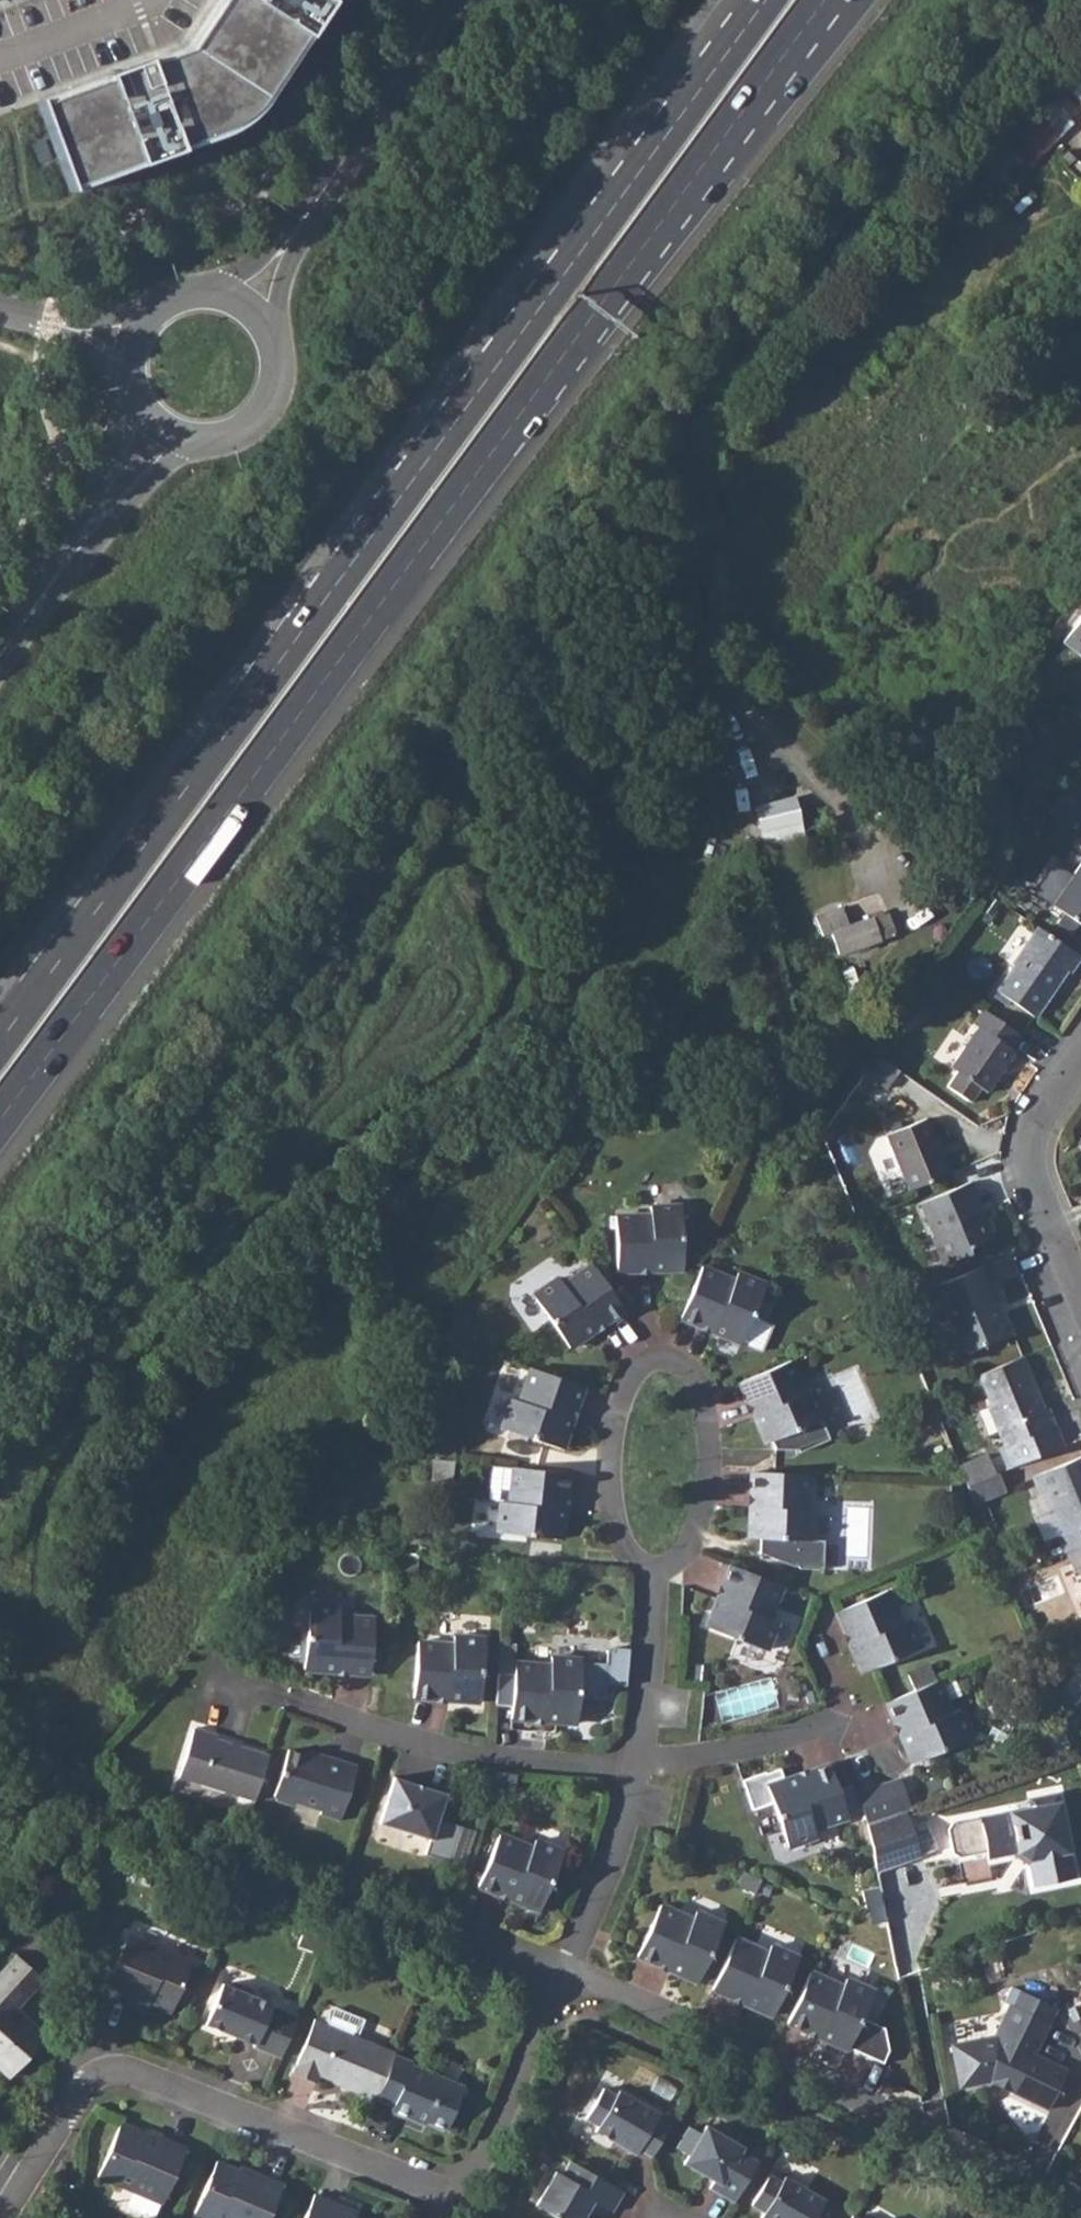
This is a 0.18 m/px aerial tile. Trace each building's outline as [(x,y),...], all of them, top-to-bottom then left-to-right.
[(188,35),(37,90),(71,178),(214,123),(231,115),(246,105),(257,93),(318,0),(211,0),(188,35)] [(1051,102),(995,159),(1006,170),(1018,157),(1029,166),(1058,136),(1071,122),(1068,119),(1051,102)] [(1062,642),(1080,656),(1080,616),(1062,642)] [(1073,879),(1060,870),(1040,895),(1080,925),(1080,868),(1073,879)] [(847,928),(840,908),(822,915),(837,957),(894,936),(886,915),(847,928)] [(1024,924),(1002,953),(1012,960),(1034,931),(1024,924)] [(1039,928),(1014,965),(1016,967),(999,992),(1037,1018),(1054,993),(1052,991),(1066,971),(1072,975),(1080,960),(1080,957),(1039,928)] [(951,1067),(959,1072),(981,1088),(988,1094),(1016,1053),(1012,1050),(1022,1036),(984,1010),(974,1024),(979,1028),(951,1067)] [(953,1031),(939,1056),(954,1063),(967,1038),(953,1031)] [(981,1088),(959,1072),(949,1086),(971,1102),(981,1088)] [(884,1135),(907,1190),(948,1173),(925,1118),(884,1135)] [(969,1182),(918,1204),(932,1235),(930,1236),(942,1264),(967,1253),(966,1249),(990,1238),(981,1216),(980,1216),(973,1200),(977,1199),(969,1182)] [(615,1216),(617,1271),(636,1271),(636,1266),(652,1266),(652,1270),(682,1269),(680,1205),(650,1206),(650,1215),(615,1216)] [(623,1310),(591,1264),(562,1284),(557,1277),(532,1294),(568,1348),(593,1330),(590,1327),(604,1318),(606,1322),(623,1310)] [(734,1280),(701,1266),(679,1317),(698,1325),(699,1321),(714,1327),(712,1331),(740,1343),(765,1284),(737,1272),(734,1280)] [(976,1268),(935,1285),(963,1351),(1004,1334),(976,1268)] [(606,1322),(604,1318),(590,1327),(593,1330),(606,1322)] [(714,1327),(699,1321),(698,1325),(712,1331),(714,1327)] [(1019,1357),(977,1374),(988,1401),(984,1403),(1003,1445),(997,1448),(1005,1469),(1061,1445),(1045,1407),(1041,1409),(1019,1357)] [(790,1361),(739,1382),(746,1400),(751,1398),(757,1413),(753,1414),(764,1442),(770,1440),(774,1449),(796,1449),(797,1452),(828,1439),(820,1419),(824,1418),(812,1390),(804,1393),(790,1361)] [(583,1385),(530,1368),(519,1401),(511,1398),(501,1427),(561,1448),(571,1419),(567,1418),(572,1403),(576,1404),(583,1385)] [(751,1398),(746,1400),(753,1414),(757,1413),(751,1398)] [(571,1419),(576,1404),(572,1403),(567,1418),(571,1419)] [(1029,1475),(1037,1494),(1043,1492),(1061,1533),(1055,1536),(1062,1552),(1064,1551),(1080,1544),(1080,1454),(1029,1475)] [(993,1475),(984,1455),(958,1466),(959,1467),(966,1485),(993,1475)] [(568,1473),(513,1467),(491,1465),(488,1500),(501,1501),(497,1532),(561,1538),(564,1508),(560,1507),(561,1492),(566,1493),(568,1473)] [(807,1474),(751,1472),(751,1491),(755,1491),(754,1507),(750,1507),(749,1537),(760,1538),(759,1553),(792,1566),(798,1566),(800,1568),(823,1569),(824,1540),(813,1540),(814,1509),(805,1509),(807,1474)] [(973,1501),(1003,1489),(997,1472),(993,1475),(966,1485),(973,1501)] [(1064,1551),(1072,1569),(1075,1569),(1080,1583),(1080,1544),(1064,1551)] [(782,1585),(730,1565),(723,1584),(727,1585),(721,1599),(717,1598),(706,1626),(765,1650),(777,1622),(769,1619),(782,1585)] [(727,1585),(723,1584),(717,1598),(721,1599),(727,1585)] [(886,1590),(836,1612),(843,1630),(847,1628),(853,1642),(849,1644),(861,1672),(920,1647),(908,1619),(900,1622),(886,1590)] [(369,1674),(373,1618),(338,1616),(338,1607),(308,1605),(304,1669),(334,1671),(334,1666),(350,1667),(349,1672),(369,1674)] [(847,1628),(843,1630),(849,1644),(853,1642),(847,1628)] [(417,1642),(413,1697),(433,1698),(433,1694),(449,1695),(448,1700),(479,1702),(484,1638),(453,1636),(453,1645),(417,1642)] [(511,1707),(510,1718),(530,1720),(531,1716),(546,1716),(546,1721),(576,1723),(578,1696),(604,1699),(605,1685),(626,1686),(630,1649),(613,1648),(613,1651),(607,1651),(606,1664),(551,1657),(550,1665),(514,1663),(514,1674),(498,1673),(495,1706),(511,1707)] [(514,1663),(515,1658),(499,1656),(498,1673),(514,1674),(514,1663)] [(908,1675),(914,1690),(936,1681),(930,1666),(908,1675)] [(1071,1705),(1080,1692),(1080,1668),(1080,1667),(1059,1695),(1071,1705)] [(914,1690),(886,1702),(894,1720),(898,1718),(904,1733),(900,1735),(912,1763),(971,1738),(959,1710),(950,1711),(936,1681),(914,1690)] [(898,1718),(894,1720),(900,1735),(904,1733),(898,1718)] [(178,1776),(254,1800),(268,1754),(215,1738),(216,1734),(194,1727),(178,1776)] [(325,1761),(287,1749),(274,1795),(277,1801),(291,1805),(296,1803),(321,1811),(320,1814),(339,1820),(356,1765),(327,1756),(325,1761)] [(848,1817),(829,1765),(810,1772),(812,1776),(798,1781),(796,1777),(784,1781),(780,1770),(742,1782),(753,1812),(773,1805),(789,1848),(818,1837),(815,1830),(848,1817)] [(812,1776),(810,1772),(796,1777),(798,1781),(812,1776)] [(378,1823),(431,1839),(446,1793),(393,1776),(378,1823)] [(896,1777),(883,1782),(895,1814),(906,1810),(908,1809),(896,1777)] [(856,1792),(867,1824),(895,1814),(883,1782),(856,1792)] [(1029,1798),(1031,1806),(1059,1800),(1058,1792),(1029,1798)] [(953,1822),(948,1829),(953,1851),(959,1856),(987,1850),(988,1858),(1016,1852),(1029,1860),(1034,1886),(1075,1878),(1059,1800),(1031,1806),(953,1822)] [(867,1824),(877,1873),(922,1857),(906,1810),(895,1814),(867,1824)] [(531,1847),(498,1834),(477,1885),(496,1893),(497,1889),(512,1895),(510,1899),(538,1911),(562,1851),(534,1839),(531,1847)] [(737,1885),(755,1893),(761,1879),(744,1871),(737,1885)] [(865,1907),(881,1904),(878,1888),(861,1891),(865,1907)] [(497,1889),(496,1893),(510,1899),(512,1895),(497,1889)] [(692,1919),(659,1904),(637,1955),(655,1963),(657,1959),(671,1966),(669,1969),(697,1982),(723,1924),(695,1911),(692,1919)] [(90,1972),(108,1979),(123,1944),(90,1930),(90,1972)] [(147,2003),(170,2013),(175,2002),(187,2007),(199,1979),(186,1974),(188,1969),(192,1961),(127,1934),(123,1944),(108,1979),(104,1990),(129,2001),(131,1997),(147,2003)] [(767,1952),(734,1938),(712,1989),(730,1997),(732,1993),(746,1999),(744,2003),(771,2016),(798,1958),(771,1945),(767,1952)] [(16,1955),(0,1973),(0,2069),(9,2077),(46,2037),(15,2009),(42,1979),(16,1955)] [(671,1966),(657,1959),(655,1963),(669,1969),(671,1966)] [(188,1969),(186,1974),(199,1979),(201,1974),(188,1969)] [(842,1987),(810,1972),(787,2022),(805,2031),(806,2026),(821,2033),(819,2037),(847,2049),(848,2047),(882,2063),(888,2050),(882,2033),(859,2022),(873,1991),(845,1979),(842,1987)] [(254,2047),(280,2058),(297,2017),(254,1997),(251,1989),(234,1983),(227,1985),(222,1983),(205,2024),(255,2044),(254,2047)] [(746,1999),(732,1993),(730,1997),(744,2003),(746,1999)] [(147,2003),(131,1997),(129,2001),(145,2007),(147,2003)] [(948,2043),(957,2086),(987,2080),(1046,2108),(1065,2069),(1033,2053),(1047,2023),(1007,2005),(994,2034),(948,2043)] [(329,2011),(324,2023),(356,2036),(363,2020),(335,2008),(329,2011)] [(394,2055),(395,2052),(356,2036),(324,2023),(314,2019),(292,2073),(316,2083),(318,2076),(375,2101),(376,2099),(394,2055)] [(806,2026),(805,2031),(819,2037),(821,2033),(806,2026)] [(394,2055),(376,2099),(393,2106),(390,2112),(413,2121),(415,2117),(426,2122),(446,2130),(464,2087),(411,2065),(412,2063),(394,2055)] [(659,2113),(618,2090),(615,2095),(603,2088),(585,2119),(598,2126),(594,2131),(635,2154),(638,2149),(651,2156),(668,2126),(656,2119),(659,2113)] [(147,2132),(121,2121),(97,2176),(162,2204),(184,2152),(161,2142),(145,2136),(147,2132)] [(734,2202),(757,2161),(740,2151),(743,2147),(705,2126),(700,2134),(688,2127),(675,2148),(688,2155),(683,2163),(713,2181),(709,2188),(734,2202)] [(162,2139),(147,2132),(145,2136),(161,2142),(162,2139)] [(217,2158),(194,2213),(205,2217),(268,2217),(280,2189),(257,2180),(241,2172),(243,2169),(217,2158)] [(570,2161),(561,2175),(555,2171),(536,2204),(559,2217),(583,2217),(587,2210),(592,2201),(598,2204),(611,2212),(623,2192),(570,2161)] [(259,2176),(243,2169),(241,2172),(257,2180),(259,2176)] [(784,2176),(781,2182),(768,2175),(750,2205),(763,2212),(760,2217),(762,2217),(831,2217),(834,2212),(822,2205),(824,2200),(784,2176)] [(313,2194),(303,2217),(360,2217),(354,2215),(338,2208),(339,2205),(313,2194)] [(592,2201),(587,2210),(593,2214),(598,2204),(592,2201)] [(355,2212),(339,2205),(338,2208),(354,2215),(355,2212)]
